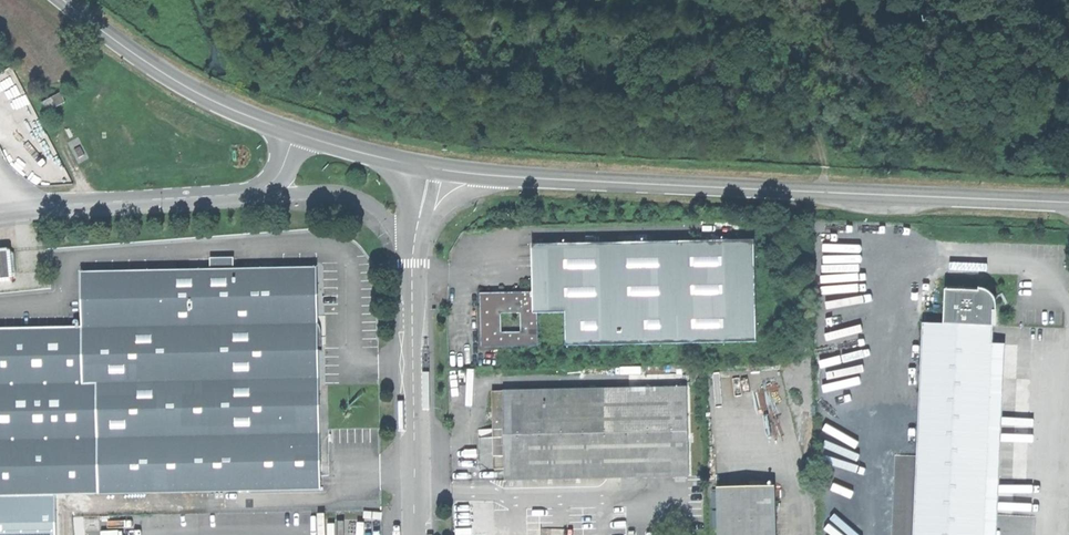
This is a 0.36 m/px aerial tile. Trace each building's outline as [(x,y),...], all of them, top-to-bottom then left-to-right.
[(41,102),(46,111),(66,101),(60,91),(41,102)] [(23,123),(0,135),(0,149),(4,156),(32,141),(23,123)] [(754,240),(678,241),(679,342),(755,341),(754,240)] [(523,343),(531,343),(531,310),(565,310),(565,343),(679,342),(678,241),(522,242),(522,290),(523,343)] [(0,244),(0,278),(12,277),(16,271),(15,247),(9,244),(0,244)] [(211,258),(211,269),(235,268),(235,258),(211,258)] [(211,269),(82,271),(83,326),(84,386),(97,386),(99,493),(321,490),(320,380),(318,267),(235,268),(211,269)] [(942,290),(941,325),(988,326),(989,311),(994,312),(994,305),(991,295),(981,289),(973,289),(973,291),(942,290)] [(474,344),(523,343),(522,290),(474,291),(474,319),(474,344)] [(531,310),(531,343),(565,343),(565,310),(531,310)] [(983,514),(988,343),(988,326),(941,325),(918,324),(912,534),(982,534),(983,514)] [(83,326),(0,327),(0,496),(55,495),(99,493),(97,386),(84,386),(83,326)] [(996,343),(988,343),(983,514),(991,515),(994,421),(996,343)] [(505,477),(687,474),(685,385),(503,388),(504,429),(504,465),(505,477)] [(489,389),(490,429),(504,429),(503,388),(489,389)] [(491,466),(504,465),(504,429),(490,429),(490,448),(491,466)] [(780,485),(722,485),(722,534),(780,534),(780,485)] [(55,495),(0,496),(0,534),(55,534),(55,495)]
